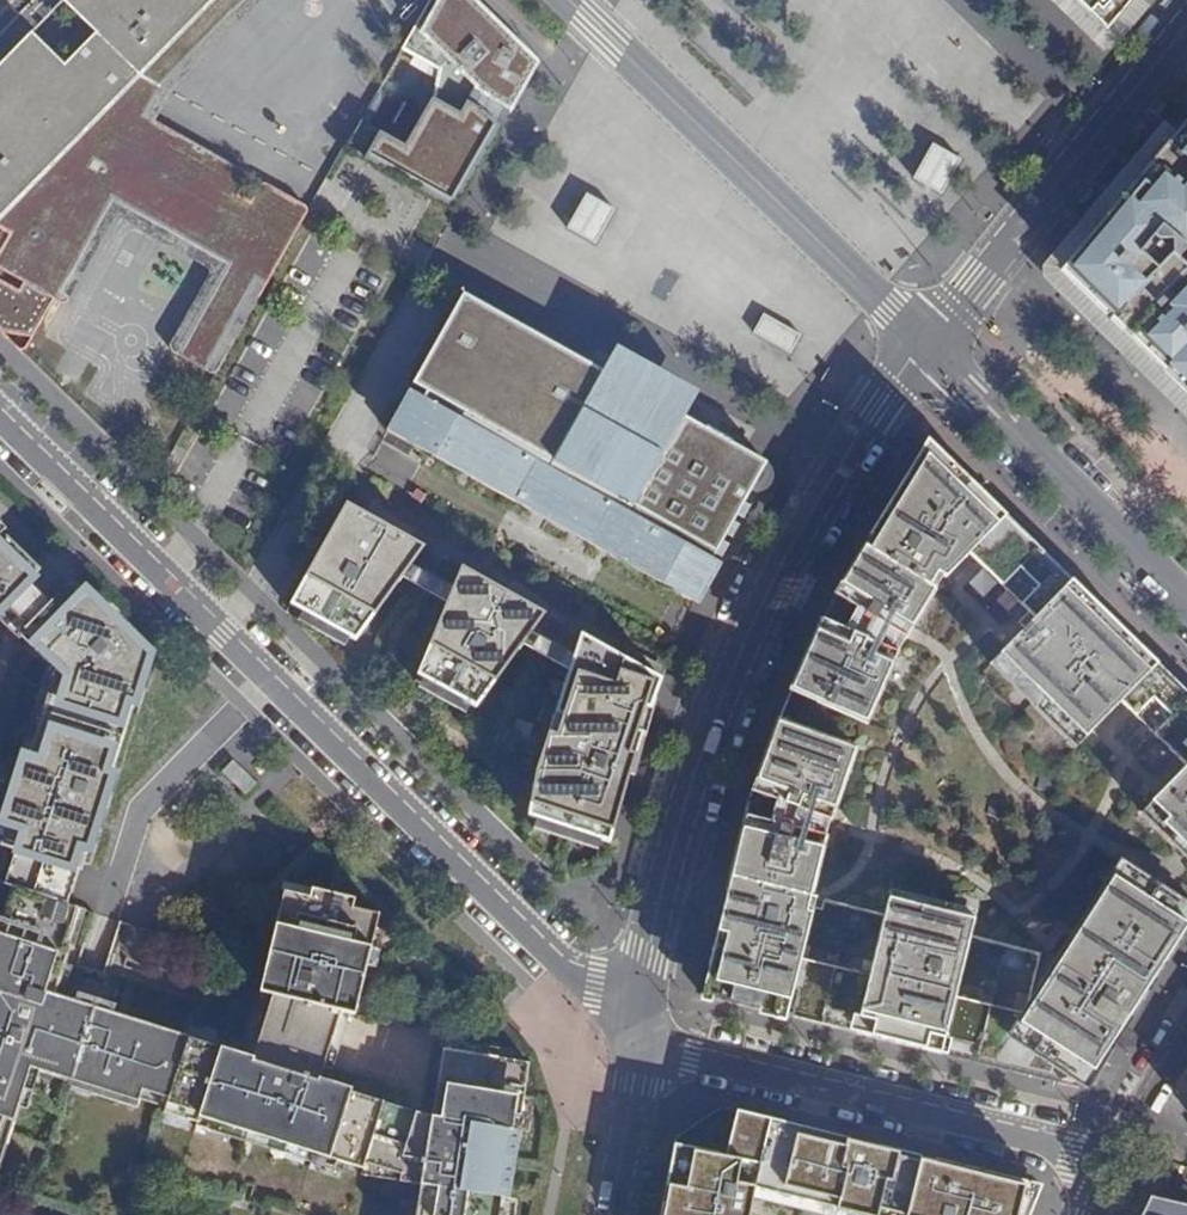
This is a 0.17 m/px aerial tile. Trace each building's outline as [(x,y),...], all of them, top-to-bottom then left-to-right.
[(305,216),(306,214),(305,209),(303,207),(266,186),(261,186),(259,188),(250,204),(238,198),(247,180),(247,178),(245,174),(153,123),(126,108),(122,107),(138,77),(213,0),(64,0),(63,4),(66,8),(93,35),(62,67),(49,54),(47,54),(42,54),(0,97),(0,235),(6,238),(0,248),(0,273),(49,302),(53,304),(110,201),(201,252),(205,252),(208,250),(216,236),(227,243),(220,256),(220,260),(222,264),(265,288),(305,216)] [(153,123),(161,93),(252,0),(213,0),(138,77),(122,107),(126,108),(153,123)] [(532,58),(471,0),(427,0),(342,150),(432,200),(450,210),(497,128),(491,122),(499,108),(508,113),(535,66),(535,62),(532,58)] [(1107,31),(1134,0),(1075,0),(1107,31)] [(1186,280),(1186,269),(1177,260),(1186,250),(1186,133),(1181,128),(1097,228),(1061,270),(1085,294),(1130,338),(1186,280)] [(958,153),(929,138),(910,173),(939,188),(958,153)] [(614,208),(586,193),(567,228),(595,243),(614,208)] [(110,201),(53,304),(57,306),(59,308),(62,308),(66,305),(110,224),(114,222),(118,222),(206,271),(207,273),(208,276),(207,278),(169,346),(168,351),(171,356),(206,376),(209,377),(214,377),(217,375),(265,288),(222,264),(220,260),(220,256),(227,243),(216,236),(208,250),(205,252),(201,252),(110,201)] [(49,302),(0,273),(0,333),(18,349),(20,351),(22,351),(24,349),(27,346),(49,302)] [(1130,338),(1141,349),(1152,359),(1186,323),(1186,280),(1130,338)] [(716,554),(753,486),(754,486),(759,487),(765,485),(769,483),(773,478),(775,471),(774,467),(769,459),(767,457),(684,412),(678,422),(612,386),(618,376),(605,369),(463,292),(388,429),(533,508),(536,500),(596,532),(592,540),(695,595),(717,554),(716,554)] [(802,330),(764,309),(753,328),(791,349),(802,330)] [(1152,359),(1186,393),(1186,323),(1152,359)] [(617,348),(605,369),(618,376),(612,386),(678,422),(684,412),(699,391),(617,348)] [(970,557),(1006,519),(929,441),(917,458),(861,548),(833,595),(857,611),(846,633),(821,621),(790,693),(868,728),(899,655),(911,633),(938,593),(970,557)] [(347,503),(339,516),(383,541),(405,535),(347,503)] [(339,516),(290,605),(356,642),(403,578),(413,563),(425,547),(405,535),(383,541),(339,516)] [(1074,583),(1006,519),(970,557),(1038,622),(1074,583)] [(16,554),(0,539),(0,571),(16,554)] [(454,586),(413,563),(403,578),(447,603),(454,586)] [(447,603),(418,676),(477,709),(523,646),(534,631),(537,627),(498,604),(506,592),(462,567),(454,586),(447,603)] [(17,591),(0,573),(0,608),(17,591)] [(17,846),(5,882),(13,884),(68,902),(80,861),(82,862),(141,672),(147,654),(71,579),(35,618),(27,642),(57,671),(7,818),(11,820),(4,842),(17,846)] [(1159,668),(1074,583),(1038,622),(991,666),(1077,751),(1123,705),(1159,668)] [(506,592),(498,604),(537,627),(546,614),(506,592)] [(576,653),(534,631),(523,646),(570,671),(576,653)] [(537,771),(529,817),(610,844),(634,761),(647,720),(663,677),(638,662),(636,665),(582,634),(576,653),(570,671),(537,771)] [(1159,668),(1123,705),(1186,765),(1186,694),(1159,668)] [(858,750),(777,722),(756,782),(838,809),(858,750)] [(223,771),(246,793),(255,782),(233,761),(223,771)] [(1142,817),(1186,855),(1186,770),(1142,817)] [(826,855),(838,809),(756,782),(752,796),(777,803),(770,827),(744,820),(740,833),(826,855)] [(826,855),(740,833),(728,882),(814,904),(826,855)] [(993,1065),(1090,1087),(1186,936),(1186,903),(1124,863),(1030,1009),(993,1065)] [(814,904),(728,882),(696,1005),(698,1005),(710,1008),(713,998),(759,1010),(756,1021),(786,1028),(789,1015),(815,909),(817,904),(814,904)] [(13,884),(3,916),(0,915),(0,1163),(31,1065),(93,1085),(92,1089),(138,1104),(143,1088),(169,1097),(189,1034),(55,991),(71,943),(67,942),(79,905),(68,902),(13,884)] [(380,913),(353,907),(355,898),(313,887),(310,896),(285,890),(277,925),(289,927),(284,948),(272,945),(260,991),(273,994),(254,1056),(189,1034),(169,1097),(167,1104),(201,1113),(199,1116),(314,1153),(316,1147),(325,1149),(323,1155),(363,1168),(364,1163),(401,1174),(400,1180),(421,1184),(430,1186),(427,1200),(418,1198),(416,1214),(505,1214),(530,1062),(444,1048),(438,1084),(447,1085),(441,1118),(405,1111),(351,1091),(352,1088),(320,1078),(323,1066),(339,1017),(348,1021),(351,1013),(356,1014),(380,913)] [(822,911),(815,909),(789,1015),(823,1024),(828,1009),(851,1015),(859,1017),(884,916),(825,901),(822,911)] [(977,923),(888,901),(884,916),(859,1017),(851,1015),(847,1030),(846,1037),(948,1062),(954,1042),(949,1041),(974,939),(977,923)] [(289,927),(277,925),(272,945),(284,948),(289,927)] [(1041,955),(974,939),(949,1041),(954,1042),(982,1047),(979,1062),(993,1065),(1030,1009),(1041,955)] [(348,1021),(339,1017),(323,1066),(332,1070),(348,1021)] [(1041,1186),(930,1159),(798,1127),(732,1112),(723,1152),(675,1143),(661,1214),(747,1214),(751,1195),(834,1214),(1030,1214),(1041,1186)] [(316,1147),(314,1153),(323,1155),(325,1149),(316,1147)] [(430,1186),(421,1184),(418,1198),(427,1200),(430,1186)] [(1150,1196),(1145,1207),(1141,1214),(1186,1214),(1186,1206),(1150,1196)]
